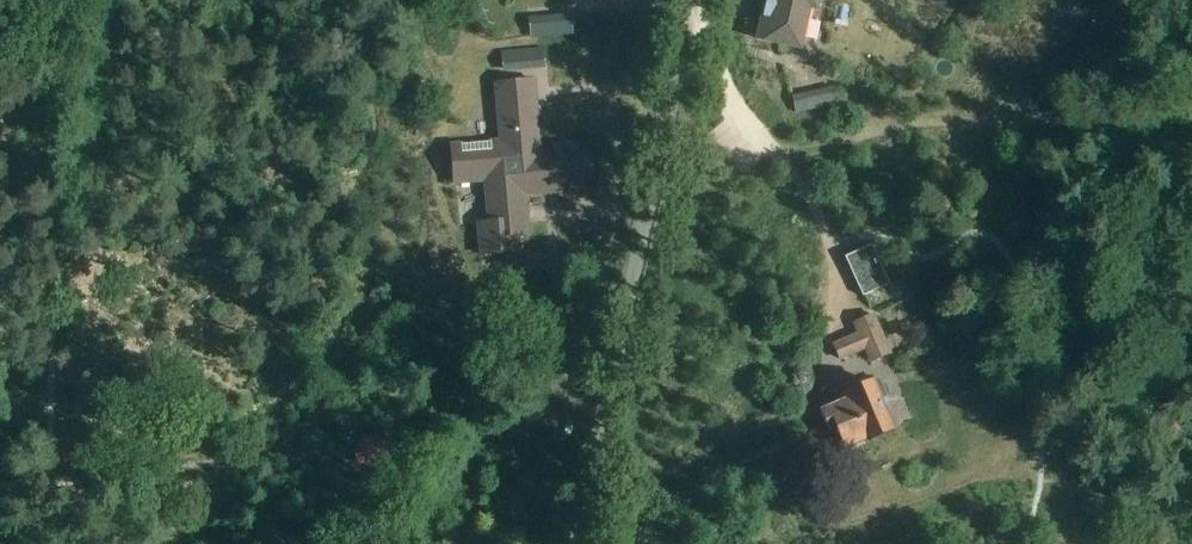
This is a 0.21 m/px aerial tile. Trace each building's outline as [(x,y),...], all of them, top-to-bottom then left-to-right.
[(756,39),(798,48),(799,41),(800,42),(808,7),(815,9),(817,0),(765,0),(756,39)] [(527,18),(529,40),(572,35),(570,14),(527,18)] [(500,141),(450,145),(453,183),(484,180),(488,221),(478,222),(480,254),(518,251),(517,235),(527,234),(524,194),(584,189),(584,181),(592,180),(589,142),(553,146),(554,153),(539,155),(535,105),(533,79),(518,81),(495,83),(500,141)] [(792,96),(795,113),(837,104),(833,87),(792,96)] [(862,295),(888,283),(870,245),(844,256),(862,295)] [(527,263),(528,284),(571,281),(569,260),(527,263)] [(859,333),(834,344),(840,358),(864,348),(870,361),(889,353),(873,315),(855,323),(859,333)] [(885,399),(884,395),(878,383),(874,385),(871,380),(845,391),(848,398),(819,410),(828,431),(835,428),(844,448),(862,441),(864,446),(894,433),(880,401),(885,399)] [(362,434),(353,461),(380,470),(389,443),(362,434)]
